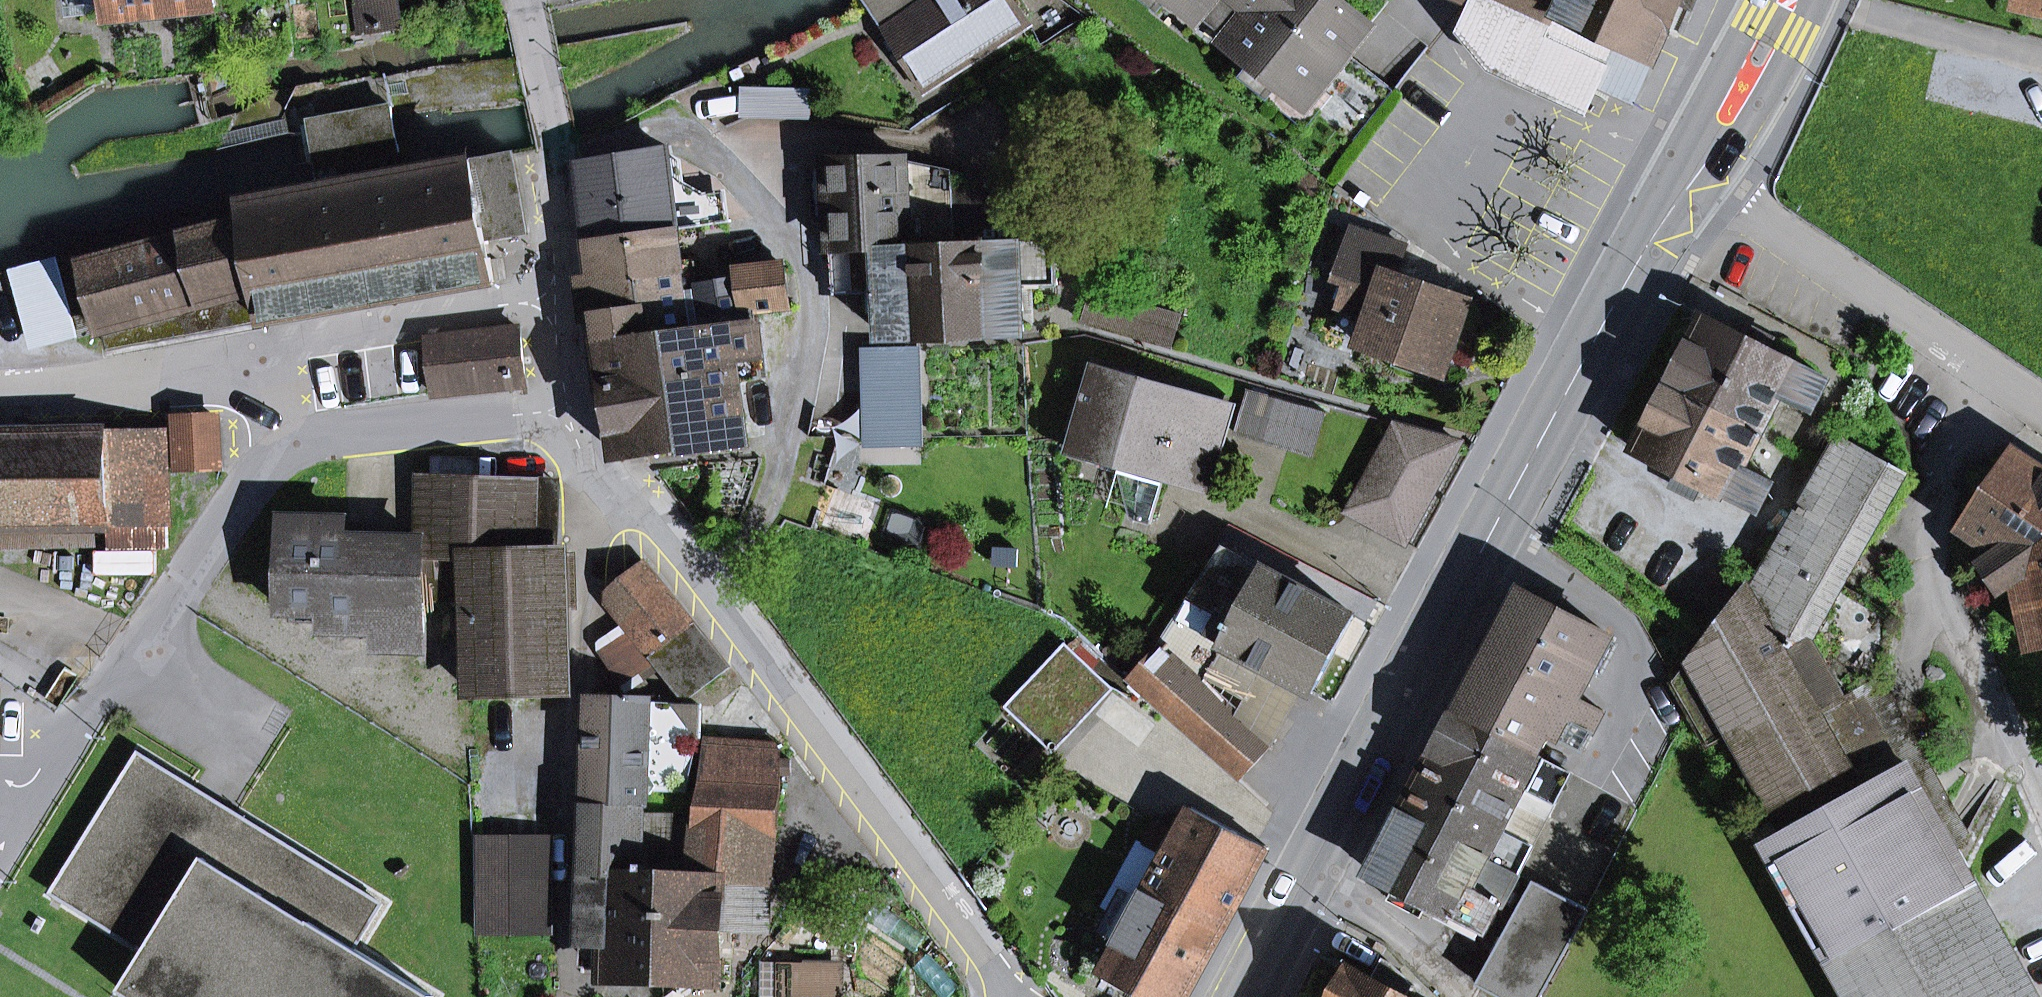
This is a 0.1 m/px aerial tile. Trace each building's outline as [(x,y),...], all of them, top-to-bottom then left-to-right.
[(111,20),(138,17),(137,0),(109,0),(109,3),(111,20)] [(138,17),(164,14),(163,0),(137,0),(138,17)] [(164,14),(215,9),(215,0),(163,0),(164,14)] [(359,34),(400,28),(396,0),(354,0),(359,34)] [(892,30),(940,0),(874,0),(873,1),(892,30)] [(892,30),(927,86),(1025,23),(1010,0),(940,0),(892,30)] [(1198,17),(1200,14),(1211,0),(1176,0),(1198,17)] [(1344,57),(1348,53),(1369,26),(1337,0),(1211,0),(1200,14),(1231,39),(1229,42),(1278,81),(1265,97),(1306,129),(1319,114),(1354,141),(1391,95),(1344,57)] [(1634,104),(1682,0),(1459,0),(1474,7),(1462,33),(1491,68),(1575,106),(1590,74),(1598,77),(1594,85),(1634,104)] [(1391,95),(1395,91),(1348,53),(1344,57),(1391,95)] [(742,117),(811,120),(812,89),(743,87),(742,117)] [(368,158),(401,152),(396,130),(394,116),(392,107),(317,121),(318,129),(321,144),(325,166),(342,162),(368,158)] [(591,242),(601,241),(676,230),(666,150),(591,164),(596,200),(586,202),(591,242)] [(666,150),(676,230),(731,222),(731,220),(727,189),(704,192),(685,181),(683,159),(666,150)] [(513,153),(371,178),(345,183),(244,201),(248,219),(85,263),(103,332),(261,292),(266,323),(496,282),(488,240),(527,233),(513,153)] [(342,162),(345,183),(371,178),(368,158),(342,162)] [(832,222),(833,248),(957,243),(953,171),(905,161),(829,161),(829,166),(832,222)] [(822,222),(832,222),(829,166),(819,167),(812,175),(814,216),(822,222)] [(1021,286),(1056,285),(1055,236),(1020,237),(1018,186),(953,171),(957,243),(960,333),(1023,331),(1021,286)] [(609,391),(618,457),(667,449),(640,275),(681,269),(680,262),(676,230),(601,241),(591,242),(596,284),(583,286),(597,393),(609,391)] [(1361,345),(1443,374),(1468,301),(1396,277),(1406,248),(1353,230),(1336,280),(1347,284),(1339,308),(1370,319),(1361,345)] [(882,320),(883,335),(960,333),(957,243),(833,248),(836,294),(864,292),(864,285),(869,285),(881,285),(882,320)] [(74,255),(28,261),(38,335),(84,329),(74,255)] [(700,329),(705,328),(698,286),(694,260),(680,262),(681,269),(640,275),(667,449),(713,442),(702,382),(700,329)] [(785,265),(738,270),(739,280),(742,311),(762,309),(789,306),(785,265)] [(744,438),(736,379),(766,376),(762,309),(742,311),(739,280),(698,286),(705,328),(700,329),(702,382),(713,442),(744,438)] [(870,320),(882,320),(881,285),(869,285),(870,320)] [(1099,293),(1090,326),(1170,347),(1179,313),(1099,293)] [(1749,341),(1704,318),(1670,384),(1762,431),(1780,395),(1811,411),(1826,381),(1767,350),(1749,341)] [(429,339),(435,394),(527,384),(521,328),(429,339)] [(1749,341),(1767,350),(1773,340),(1755,331),(1749,341)] [(920,410),(919,349),(864,350),(865,411),(868,411),(920,410)] [(1163,482),(1211,496),(1237,404),(1092,363),(1065,454),(1120,470),(1163,482)] [(1774,482),(1743,467),(1762,431),(1670,384),(1636,451),(1681,474),(1700,483),(1758,513),(1774,482)] [(1236,433),(1272,444),(1285,401),(1249,390),(1236,433)] [(1285,401),(1272,444),(1310,456),(1323,413),(1285,401)] [(921,444),(920,410),(868,411),(868,445),(921,444)] [(177,421),(179,471),(220,469),(217,419),(177,421)] [(1396,425),(1348,512),(1406,542),(1460,443),(1396,425)] [(171,523),(169,430),(0,435),(0,528),(171,523)] [(1854,543),(1896,470),(1839,438),(1763,571),(1821,603),(1828,607),(1841,585),(1853,564),(1850,562),(1859,546),(1854,543)] [(2016,458),(1968,529),(2000,551),(2015,561),(2019,579),(2033,641),(2041,639),(2041,476),(2016,458)] [(1131,519),(1151,524),(1163,482),(1120,470),(1131,519)] [(1675,485),(1694,495),(1700,483),(1681,474),(1675,485)] [(539,480),(419,476),(417,541),(422,541),(421,596),(471,596),(472,690),(566,689),(564,611),(562,553),(561,553),(537,554),(539,480)] [(537,554),(561,553),(563,481),(539,480),(537,554)] [(371,630),(420,632),(421,596),(422,541),(417,541),(345,539),(345,522),(286,520),(283,610),(323,612),(323,629),(371,630)] [(1240,779),(1271,747),(1268,745),(1204,688),(1227,647),(1306,690),(1311,693),(1353,615),(1225,547),(1161,648),(1132,679),(1240,779)] [(2003,589),(2019,579),(2015,561),(2000,551),(1985,562),(2003,589)] [(564,611),(580,610),(578,553),(562,553),(564,611)] [(655,663),(684,700),(729,668),(644,562),(608,592),(608,601),(629,628),(655,663)] [(1772,804),(1781,821),(1856,782),(1811,700),(1804,688),(1794,670),(1786,665),(1821,603),(1763,571),(1751,594),(1746,590),(1707,640),(1674,683),(1709,746),(1725,737),(1745,773),(1752,769),(1761,784),(1758,786),(1769,806),(1772,804)] [(1900,617),(1841,585),(1828,607),(1821,603),(1786,665),(1794,670),(1804,688),(1811,700),(1856,782),(1904,757),(1877,705),(1900,617)] [(1487,652),(1571,696),(1602,637),(1605,632),(1521,588),(1487,652)] [(655,663),(629,628),(599,651),(626,685),(655,663)] [(371,654),(419,655),(420,632),(371,630),(371,654)] [(1597,672),(1603,675),(1619,646),(1602,637),(1571,696),(1581,701),(1597,672)] [(1065,643),(1005,707),(1055,754),(1115,689),(1065,643)] [(1204,688),(1268,745),(1306,690),(1227,647),(1204,688)] [(1593,733),(1604,713),(1581,701),(1571,696),(1487,652),(1457,712),(1539,757),(1551,734),(1561,716),(1593,733)] [(687,703),(593,699),(588,802),(642,804),(671,804),(687,703)] [(1554,803),(1570,773),(1539,757),(1457,712),(1435,754),(1517,798),(1523,787),(1554,803)] [(1551,734),(1584,751),(1593,733),(1561,716),(1551,734)] [(778,746),(706,741),(697,815),(696,825),(763,832),(775,833),(779,790),(778,746)] [(1531,846),(1500,829),(1517,798),(1435,754),(1404,813),(1517,874),(1531,846)] [(1904,757),(1856,782),(1781,821),(1756,835),(1846,996),(2029,996),(1904,757)] [(380,906),(140,758),(55,894),(149,951),(124,992),(131,996),(428,996),(352,950),(380,906)] [(1500,829),(1531,846),(1554,803),(1523,787),(1517,798),(1500,829)] [(606,971),(606,976),(663,979),(670,814),(642,814),(642,804),(588,802),(584,946),(585,946),(607,946),(606,971)] [(1269,848),(1191,807),(1141,899),(1121,888),(1107,915),(1127,925),(1102,971),(1150,996),(1188,996),(1269,848)] [(1486,935),(1520,876),(1517,874),(1404,813),(1372,875),(1397,888),(1391,899),(1421,915),(1427,904),(1486,935)] [(721,904),(757,906),(763,832),(696,825),(697,815),(670,814),(663,979),(718,980),(720,925),(721,904)] [(512,895),(513,933),(546,932),(545,840),(480,840),(480,895),(512,895)] [(1501,996),(1539,996),(1586,910),(1535,882),(1479,985),(1501,996)] [(481,933),(513,933),(512,895),(480,895),(481,933)] [(720,925),(757,926),(757,906),(721,904),(720,925)] [(584,970),(606,971),(607,946),(585,946),(584,970)] [(1380,986),(1372,982),(1325,956),(1303,996),(1406,996),(1412,986),(1391,966),(1380,986)] [(1391,966),(1383,962),(1372,982),(1380,986),(1391,966)] [(783,968),(782,996),(841,996),(842,971),(783,968)]
